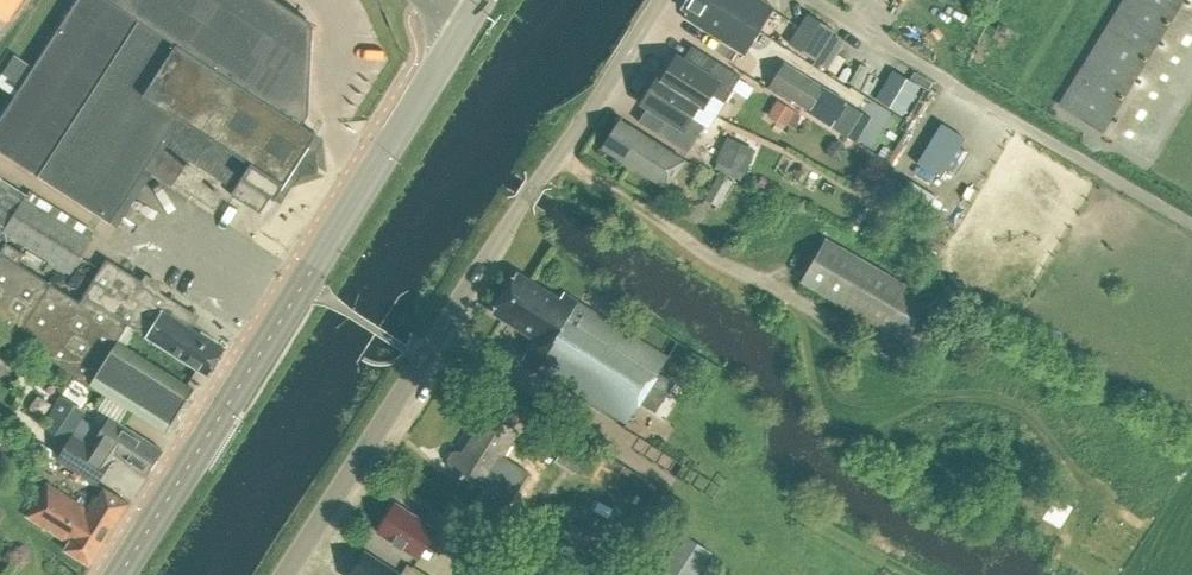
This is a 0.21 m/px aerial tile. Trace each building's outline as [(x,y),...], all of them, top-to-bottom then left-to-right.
[(35,67),(16,95),(0,121),(0,148),(40,175),(111,222),(148,165),(216,209),(224,197),(230,201),(234,194),(261,212),(271,196),(275,199),(317,135),(297,122),(302,115),(306,36),(310,30),(264,0),(78,0),(35,67)] [(23,0),(0,0),(0,17),(8,22),(23,0)] [(762,32),(711,0),(688,0),(683,8),(688,11),(684,17),(747,56),(762,32)] [(762,32),(777,8),(765,0),(711,0),(762,32)] [(1058,103),(1151,160),(1191,94),(1191,0),(1121,0),(1058,103)] [(833,35),(836,30),(807,13),(789,43),(818,60),(833,35)] [(818,60),(830,67),(839,52),(845,42),(833,35),(818,60)] [(35,67),(14,54),(0,75),(0,85),(16,95),(35,67)] [(662,81),(700,105),(704,108),(712,95),(725,103),(742,76),(711,58),(702,73),(677,57),(662,81)] [(822,87),(823,86),(784,62),(770,85),(809,109),(822,87)] [(893,69),(883,85),(892,91),(884,103),(902,114),(920,86),(908,79),(893,69)] [(700,105),(662,81),(658,79),(642,103),(668,119),(658,134),(688,153),(705,126),(692,118),(700,105)] [(809,109),(834,125),(848,103),(822,87),(809,109)] [(787,126),(797,111),(778,99),(768,115),(787,126)] [(667,189),(685,160),(620,120),(603,148),(667,189)] [(940,123),(916,162),(919,163),(918,165),(922,168),(923,166),(940,176),(963,137),(940,123)] [(743,173),(752,156),(724,143),(716,160),(718,161),(743,173)] [(718,161),(715,168),(740,179),(743,173),(718,161)] [(720,205),(734,180),(719,173),(706,198),(720,205)] [(12,232),(10,236),(73,275),(99,233),(31,191),(30,193),(0,175),(0,224),(12,232)] [(0,224),(0,252),(6,243),(10,236),(12,232),(0,224)] [(900,361),(911,342),(907,339),(931,298),(826,237),(801,282),(882,328),(873,345),(900,361)] [(198,369),(210,376),(227,350),(186,325),(194,313),(106,257),(79,300),(18,264),(24,254),(6,243),(0,252),(0,330),(152,423),(168,433),(171,429),(176,428),(181,421),(179,415),(184,408),(190,406),(194,400),(193,394),(195,390),(188,385),(116,341),(127,324),(198,369)] [(560,298),(518,272),(516,276),(513,275),(494,305),(496,306),(492,312),(534,338),(526,351),(527,352),(524,358),(628,423),(668,355),(596,312),(596,310),(566,291),(560,298)] [(481,327),(476,341),(495,347),(500,334),(481,327)] [(67,442),(87,412),(62,395),(42,425),(67,442)] [(497,468),(520,431),(488,410),(461,452),(458,450),(452,451),(448,457),(450,463),(453,465),(451,467),(484,487),(492,476),(505,483),(500,491),(512,499),(521,483),(497,468)] [(111,457),(112,454),(148,477),(164,451),(120,423),(109,417),(101,430),(83,419),(59,459),(100,485),(116,460),(111,457)] [(579,473),(590,453),(548,429),(540,443),(560,454),(557,460),(579,473)] [(39,499),(104,543),(130,503),(105,487),(90,511),(48,484),(39,499)] [(90,566),(104,543),(39,499),(28,516),(70,543),(65,551),(90,566)] [(425,519),(396,501),(376,532),(420,560),(437,533),(449,541),(459,524),(432,508),(425,519)] [(710,550),(684,535),(660,574),(695,574),(710,550)] [(347,574),(404,574),(363,550),(347,574)]
